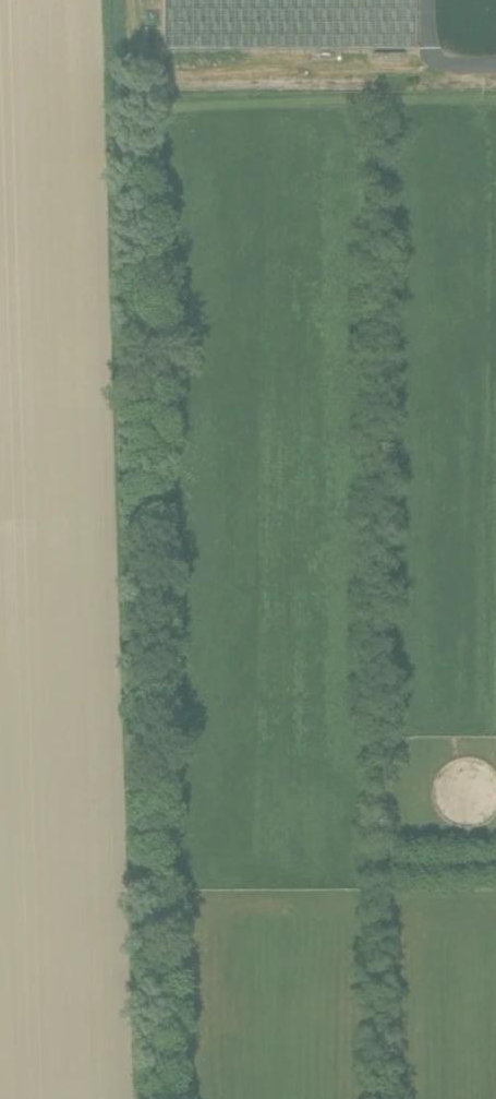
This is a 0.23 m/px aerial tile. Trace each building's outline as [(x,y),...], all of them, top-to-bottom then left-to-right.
[(165,50),(416,48),(416,0),(165,0),(165,50)]
